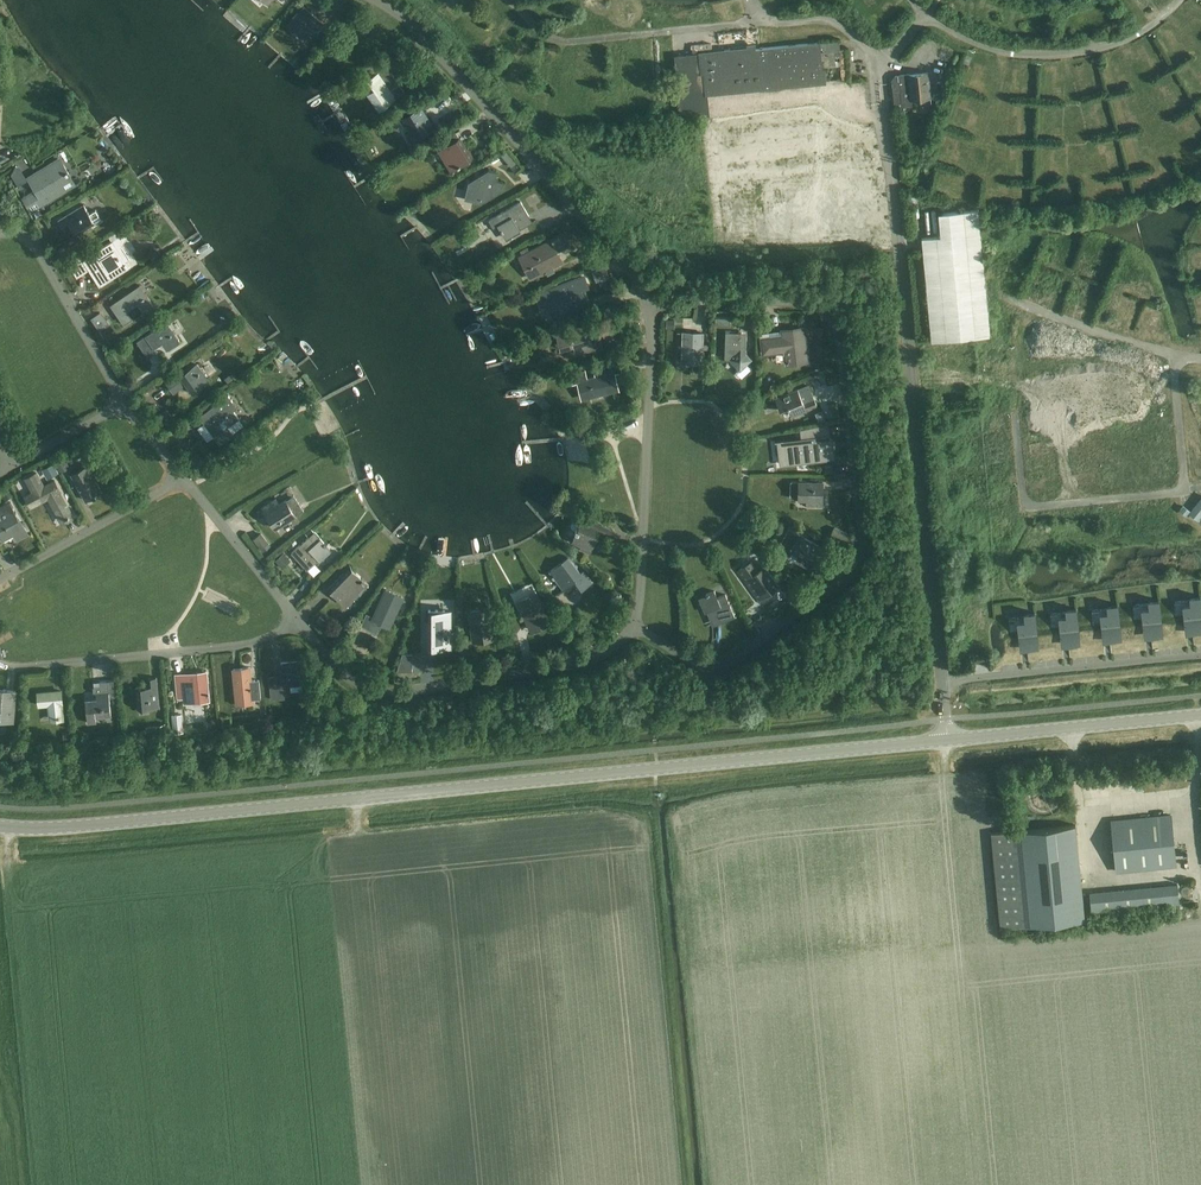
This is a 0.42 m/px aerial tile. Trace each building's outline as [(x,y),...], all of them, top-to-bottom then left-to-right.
[(1200,0),(1189,0),(1188,2),(1200,13),(1200,1),(1200,0)] [(882,27),(900,9),(894,3),(876,21),(882,27)] [(314,38),(325,25),(304,6),(287,26),(304,41),(310,34),(314,38)] [(1191,16),(1195,10),(1188,6),(1184,12),(1191,16)] [(508,20),(495,32),(501,39),(514,27),(508,20)] [(1167,27),(1161,32),(1175,52),(1182,47),(1167,27)] [(819,42),(701,53),(676,56),(682,116),(702,114),(707,114),(706,98),(705,91),(751,87),(752,91),(760,90),(760,86),(823,80),(819,42)] [(1083,58),(1088,79),(1093,78),(1088,56),(1083,58)] [(1103,59),(1109,83),(1119,81),(1113,57),(1103,59)] [(1022,58),(1021,81),(1029,81),(1030,58),(1022,58)] [(1178,64),(1192,88),(1200,82),(1187,59),(1178,64)] [(1043,92),(1052,92),(1053,63),(1045,62),(1043,92)] [(1079,75),(1086,72),(1083,64),(1076,67),(1079,75)] [(360,81),(367,92),(379,109),(404,91),(386,65),(370,77),(369,75),(360,81)] [(912,101),(931,99),(928,71),(899,74),(899,75),(896,75),(892,79),(895,102),(899,105),(902,105),(902,106),(912,105),(912,101)] [(936,75),(933,97),(941,98),(943,77),(936,75)] [(652,98),(666,97),(666,78),(652,78),(652,98)] [(441,84),(427,93),(434,103),(448,94),(441,84)] [(960,93),(966,96),(969,88),(962,86),(960,93)] [(1102,97),(1095,99),(1101,127),(1108,126),(1102,97)] [(1120,120),(1136,117),(1134,107),(1125,109),(1123,97),(1116,98),(1120,120)] [(1028,100),(1012,100),(1012,111),(1019,112),(1018,125),(1027,126),(1028,100)] [(955,102),(951,120),(967,123),(970,105),(955,102)] [(413,139),(434,127),(421,106),(400,119),(413,139)] [(1050,133),(1051,107),(1041,107),(1040,132),(1050,133)] [(1197,134),(1200,133),(1200,123),(1195,109),(1188,112),(1197,134)] [(454,168),(470,158),(458,139),(460,138),(456,131),(444,139),(447,145),(441,149),(454,168)] [(941,136),(939,154),(950,155),(952,137),(941,136)] [(1111,164),(1119,162),(1112,136),(1104,138),(1111,164)] [(1133,163),(1140,161),(1133,136),(1126,138),(1133,163)] [(485,150),(489,145),(483,139),(479,144),(485,150)] [(1018,155),(1017,167),(1026,168),(1027,144),(1011,143),(1010,154),(1018,155)] [(517,162),(506,150),(501,155),(511,167),(517,162)] [(1186,159),(1189,166),(1200,160),(1200,152),(1186,159)] [(17,159),(22,166),(28,162),(24,155),(17,159)] [(63,165),(59,158),(28,176),(36,190),(24,197),(29,205),(37,200),(40,205),(44,203),(75,185),(68,174),(69,173),(64,164),(63,165)] [(19,181),(27,175),(15,160),(7,165),(19,181)] [(1152,182),(1174,174),(1170,165),(1148,173),(1152,182)] [(469,182),(464,199),(480,203),(501,191),(503,182),(495,180),(497,172),(489,170),(469,182)] [(1137,189),(1151,184),(1146,171),(1132,176),(1137,189)] [(996,180),(996,186),(985,185),(984,196),(1006,197),(1007,181),(996,180)] [(1091,187),(1092,196),(1120,190),(1118,181),(1091,187)] [(498,225),(505,237),(532,221),(521,201),(489,219),(493,227),(498,225)] [(95,208),(89,213),(83,205),(58,221),(63,227),(71,222),(73,226),(72,227),(77,235),(91,225),(93,228),(103,220),(95,208)] [(736,207),(721,210),(723,217),(737,213),(736,207)] [(931,340),(990,335),(978,208),(938,212),(940,235),(921,237),(931,340)] [(69,265),(77,278),(89,270),(92,275),(98,271),(101,275),(97,278),(101,285),(130,266),(126,261),(129,259),(121,247),(127,235),(122,228),(109,236),(111,241),(82,260),(81,257),(69,265)] [(1049,261),(1059,242),(1046,235),(1036,255),(1049,261)] [(530,278),(562,261),(551,240),(518,256),(530,278)] [(1191,240),(1188,247),(1198,250),(1200,243),(1191,240)] [(1081,261),(1100,265),(1103,250),(1084,245),(1081,261)] [(1016,258),(1005,282),(1014,286),(1025,262),(1016,258)] [(597,278),(609,273),(605,263),(593,268),(597,278)] [(1045,294),(1052,295),(1058,272),(1051,270),(1045,294)] [(581,290),(588,288),(584,277),(570,283),(569,282),(548,291),(549,294),(544,296),(553,321),(580,310),(578,305),(586,302),(581,290)] [(1072,281),(1065,303),(1073,306),(1080,283),(1072,281)] [(139,285),(133,289),(118,299),(120,303),(113,308),(122,322),(131,316),(127,311),(135,305),(140,312),(152,304),(139,285)] [(1109,318),(1111,311),(1121,315),(1126,299),(1111,294),(1104,316),(1109,318)] [(1141,306),(1137,325),(1146,327),(1150,308),(1141,306)] [(109,322),(101,311),(91,317),(98,329),(109,322)] [(730,325),(731,318),(716,317),(715,325),(730,325)] [(605,320),(569,330),(557,333),(560,342),(572,339),(576,352),(593,347),(594,350),(603,348),(600,338),(594,339),(592,332),(607,328),(605,320)] [(167,349),(179,341),(166,321),(137,341),(148,358),(156,352),(154,348),(162,342),(167,349)] [(768,332),(769,336),(760,337),(762,355),(785,353),(786,362),(806,360),(804,338),(801,338),(800,328),(768,332)] [(740,370),(751,359),(741,348),(742,332),(726,331),(725,358),(729,359),(740,370)] [(625,343),(625,344),(630,343),(629,341),(631,341),(629,333),(621,335),(623,343),(625,343)] [(702,363),(703,338),(683,337),(682,362),(702,363)] [(635,341),(630,343),(625,344),(622,345),(624,352),(637,349),(635,341)] [(192,393),(209,380),(197,363),(183,373),(182,371),(166,382),(172,391),(181,385),(182,387),(186,385),(192,393)] [(613,372),(621,371),(619,364),(593,370),(595,375),(587,377),(585,369),(569,373),(572,383),(577,382),(581,399),(613,391),(610,379),(615,378),(613,372)] [(764,401),(768,410),(779,406),(780,408),(787,405),(788,407),(789,407),(793,415),(817,405),(809,386),(798,390),(797,388),(764,401)] [(203,422),(214,436),(220,444),(234,434),(228,426),(238,419),(233,411),(237,408),(228,395),(215,404),(219,410),(203,422)] [(166,425),(173,421),(165,409),(159,413),(166,425)] [(803,437),(780,440),(783,464),(832,458),(830,439),(830,434),(828,434),(826,422),(801,428),(803,437)] [(191,450),(184,454),(195,468),(201,463),(191,450)] [(71,474),(85,500),(101,491),(87,465),(71,474)] [(25,495),(31,506),(48,497),(61,520),(66,518),(69,517),(69,516),(72,514),(59,491),(60,490),(54,479),(43,485),(36,472),(25,478),(33,491),(25,495)] [(822,505),(822,481),(798,481),(798,499),(806,499),(806,505),(822,505)] [(276,528),(295,515),(285,500),(279,504),(275,499),(262,507),(276,528)] [(1190,512),(1197,518),(1200,513),(1200,514),(1200,499),(1190,512)] [(2,539),(12,534),(15,539),(27,533),(10,501),(0,506),(0,534),(2,539)] [(611,537),(614,531),(601,525),(600,527),(582,519),(573,539),(591,547),(598,532),(611,537)] [(834,527),(831,535),(844,541),(848,533),(834,527)] [(807,566),(818,545),(789,529),(777,550),(807,566)] [(318,560),(330,549),(314,531),(291,552),(307,570),(318,559),(318,560)] [(253,539),(263,552),(271,545),(260,532),(253,539)] [(282,546),(272,555),(279,563),(289,555),(282,546)] [(829,549),(825,556),(838,563),(842,555),(829,549)] [(582,590),(593,582),(589,576),(585,579),(569,556),(549,570),(563,589),(578,578),(580,582),(577,584),(582,590)] [(737,570),(749,587),(759,599),(778,584),(764,565),(757,570),(750,560),(737,570)] [(344,603),(365,581),(352,569),(330,590),(344,603)] [(789,597),(796,592),(787,580),(780,585),(789,597)] [(389,627),(402,597),(386,589),(373,616),(367,613),(362,625),(375,631),(379,621),(382,622),(382,623),(389,627)] [(516,601),(531,632),(551,622),(536,591),(516,601)] [(719,623),(734,616),(725,594),(717,598),(714,591),(700,596),(707,612),(713,609),(719,623)] [(1200,595),(1199,596),(1199,600),(1190,601),(1175,602),(1174,602),(1175,616),(1184,615),(1185,627),(1186,627),(1189,626),(1190,631),(1200,630),(1200,607),(1200,595)] [(1162,634),(1162,629),(1159,600),(1157,600),(1158,604),(1149,605),(1134,606),(1133,606),(1134,620),(1142,620),(1143,631),(1144,631),(1148,630),(1148,636),(1162,634)] [(1093,624),(1101,624),(1102,635),(1103,635),(1107,635),(1107,640),(1121,638),(1120,633),(1117,604),(1116,604),(1116,608),(1107,609),(1092,610),(1091,610),(1093,624)] [(473,640),(495,637),(490,607),(469,611),(473,640)] [(1051,629),(1060,628),(1060,639),(1062,639),(1065,639),(1066,644),(1079,642),(1079,638),(1076,608),(1075,608),(1075,612),(1066,613),(1051,615),(1051,614),(1050,614),(1051,629)] [(428,621),(425,621),(425,643),(433,643),(433,645),(450,645),(450,610),(445,611),(445,610),(428,610),(428,621)] [(1037,642),(1034,612),(1033,612),(1033,616),(1025,617),(1009,619),(1008,619),(1010,633),(1018,632),(1019,643),(1020,643),(1024,643),(1024,648),(1038,647),(1037,642)] [(560,632),(567,645),(574,642),(568,628),(560,632)] [(467,637),(459,637),(460,652),(468,651),(467,637)] [(953,637),(944,638),(946,651),(955,650),(953,637)] [(269,676),(271,699),(284,698),(283,685),(304,683),(302,660),(280,662),(281,675),(269,676)] [(399,661),(396,670),(411,670),(411,661),(399,661)] [(259,679),(251,680),(249,667),(234,668),(237,704),(254,702),(254,698),(261,698),(259,679)] [(72,669),(73,678),(88,677),(87,668),(72,669)] [(183,703),(208,701),(205,672),(182,674),(183,689),(177,690),(178,698),(182,697),(183,703)] [(138,708),(159,707),(156,677),(149,678),(150,687),(145,688),(144,686),(136,687),(138,708)] [(95,717),(111,716),(107,680),(106,680),(99,681),(100,691),(93,692),(94,698),(85,698),(88,722),(96,721),(95,717)] [(12,719),(14,691),(0,690),(0,718),(12,719)] [(61,690),(37,692),(39,704),(49,703),(50,717),(55,716),(55,717),(62,716),(61,702),(62,702),(61,690)] [(181,713),(171,714),(173,732),(183,732),(181,713)] [(1133,772),(1127,773),(1128,783),(1135,782),(1133,772)] [(1175,865),(1170,815),(1111,821),(1116,871),(1175,865)] [(1075,825),(1016,830),(991,833),(1000,927),(1084,918),(1075,825)] [(1091,912),(1179,904),(1177,884),(1089,893),(1091,912)]
